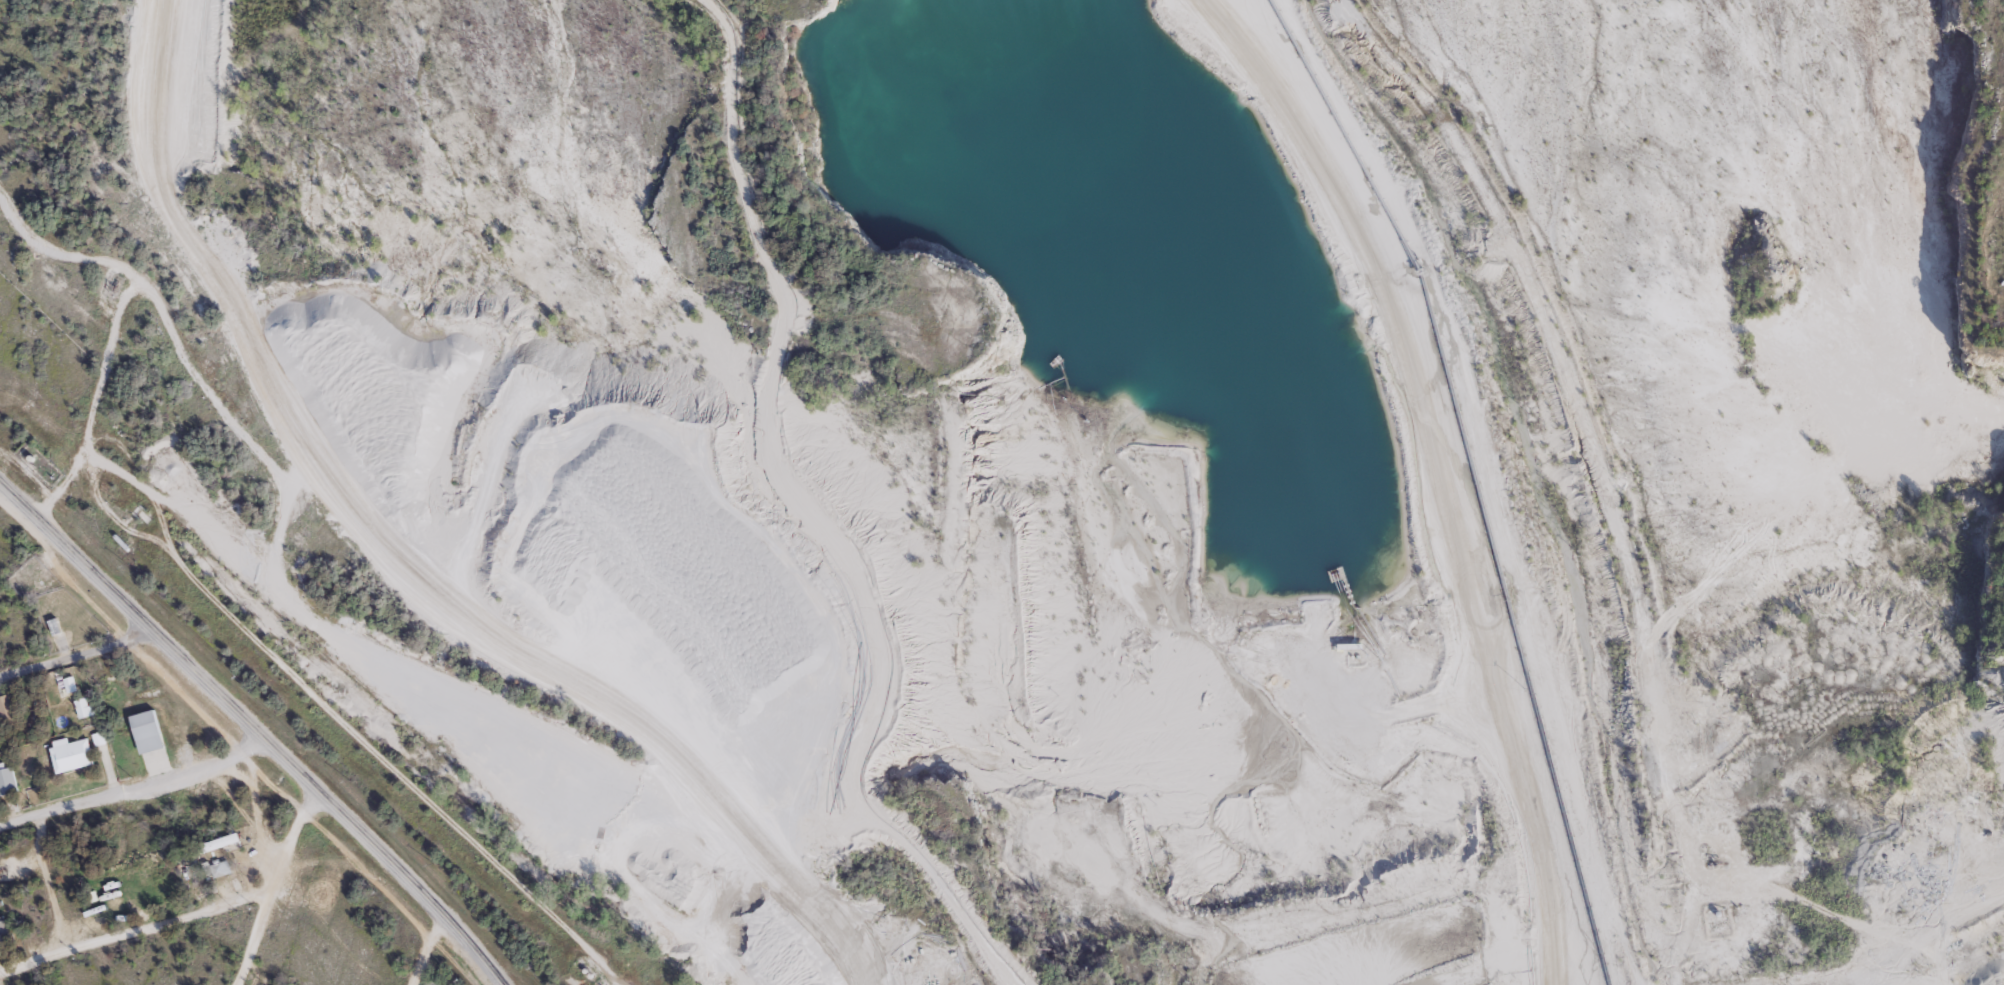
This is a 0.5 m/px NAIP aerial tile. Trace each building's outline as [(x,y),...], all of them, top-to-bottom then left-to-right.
[(89,697),(89,703),(96,704),(95,716),(76,715),(77,696),(89,697)] [(166,746),(141,752),(132,715),(156,708),(166,746)] [(95,763),(58,772),(52,747),(89,737),(95,763)] [(17,789),(0,795),(0,768),(10,765),(17,789)] [(183,859),(192,856),(201,890),(192,892),(183,859)] [(447,984),(446,984),(426,984),(430,976),(447,984)]
